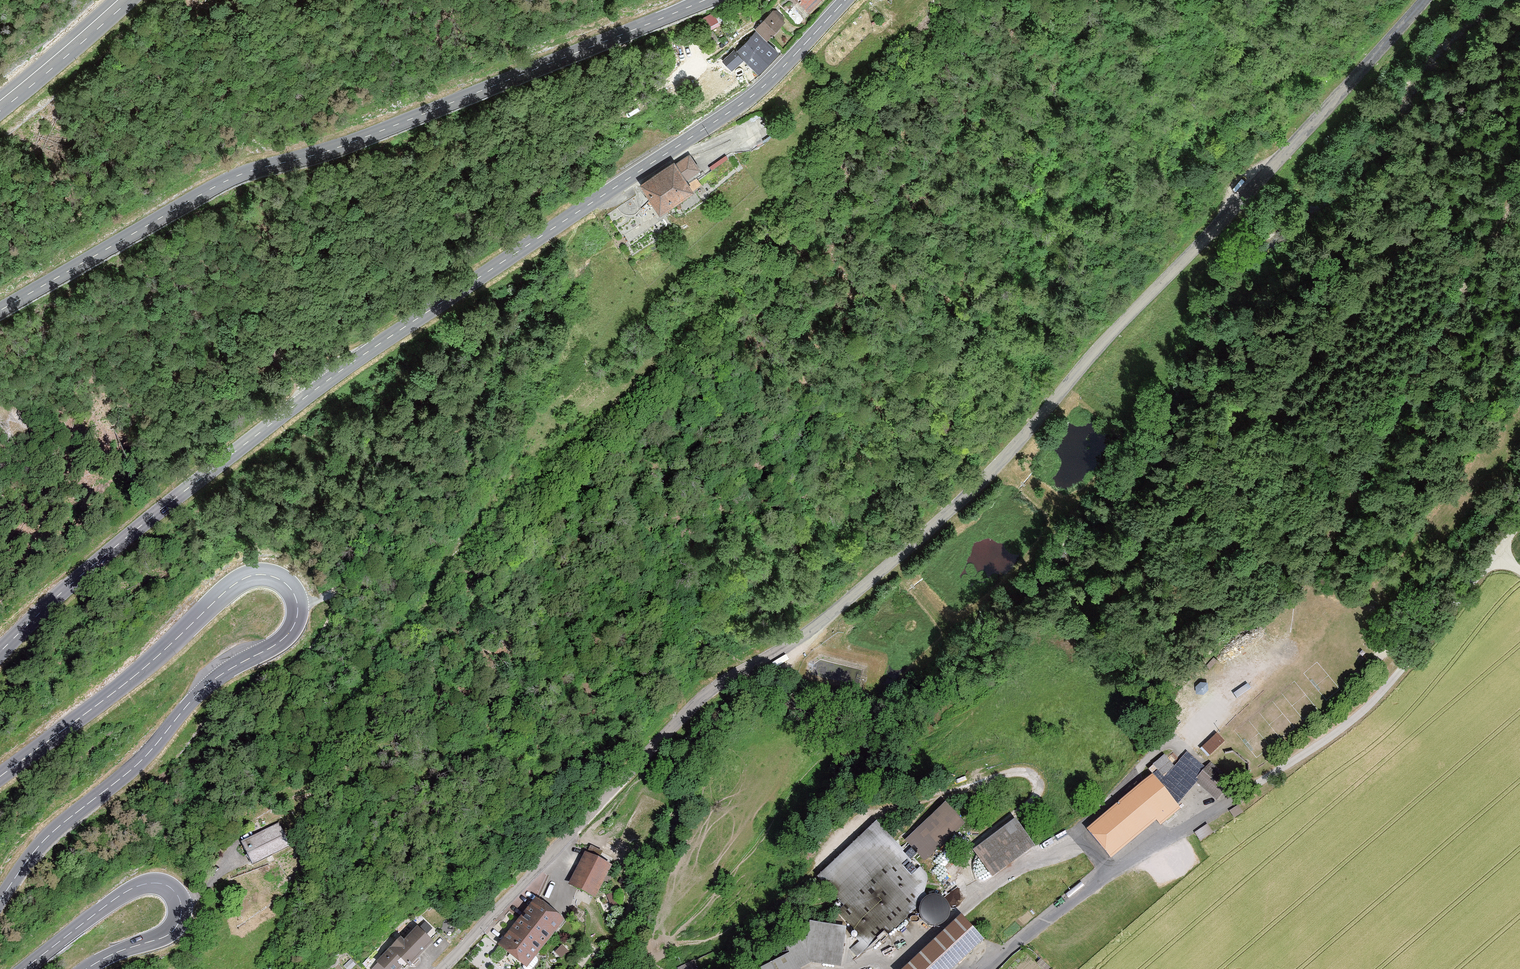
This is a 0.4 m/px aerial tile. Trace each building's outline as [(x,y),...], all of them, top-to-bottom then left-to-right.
[(819,0),(795,0),(807,12),(819,0)] [(756,28),(767,39),(785,21),(774,10),(756,28)] [(715,11),(707,14),(711,27),(720,24),(715,11)] [(759,72),(778,53),(756,30),(736,50),(759,72)] [(732,70),(743,59),(735,51),(724,62),(732,70)] [(660,213),(693,190),(685,179),(699,169),(689,154),(675,163),(674,162),(640,184),(660,213)] [(1208,757),(1224,742),(1216,734),(1201,749),(1208,757)] [(1164,777),(1175,768),(1164,755),(1153,765),(1164,777)] [(1194,780),(1217,801),(1234,783),(1210,762),(1194,780)] [(1088,830),(1111,858),(1157,819),(1161,824),(1180,808),(1153,776),(1088,830)] [(945,802),(906,840),(926,861),(965,823),(945,802)] [(974,852),(992,877),(1034,846),(1015,821),(974,852)] [(279,823),(241,841),(252,865),(291,846),(279,823)] [(869,945),(872,949),(927,897),(924,893),(927,876),(876,823),(818,878),(844,905),(837,912),(859,935),(856,937),(860,941),(850,950),(856,957),(869,945)] [(1199,845),(1213,834),(1206,825),(1192,835),(1199,845)] [(591,845),(589,853),(599,856),(601,848),(591,845)] [(612,867),(585,852),(568,884),(578,889),(596,898),(612,867)] [(922,917),(925,922),(930,925),(936,926),(942,925),(946,921),(949,916),(950,911),(949,905),(946,900),(941,897),(935,896),(929,898),(924,901),(921,906),(920,912),(922,917)] [(564,921),(536,898),(498,946),(526,968),(564,921)] [(983,940),(961,916),(905,968),(952,968),(983,940)] [(811,963),(841,967),(846,928),(810,923),(808,937),(786,945),(789,952),(760,967),(761,968),(801,968),(811,963)] [(385,968),(401,968),(402,968),(407,963),(410,966),(415,961),(420,956),(433,943),(418,928),(404,942),(401,938),(378,962),(385,968)]
